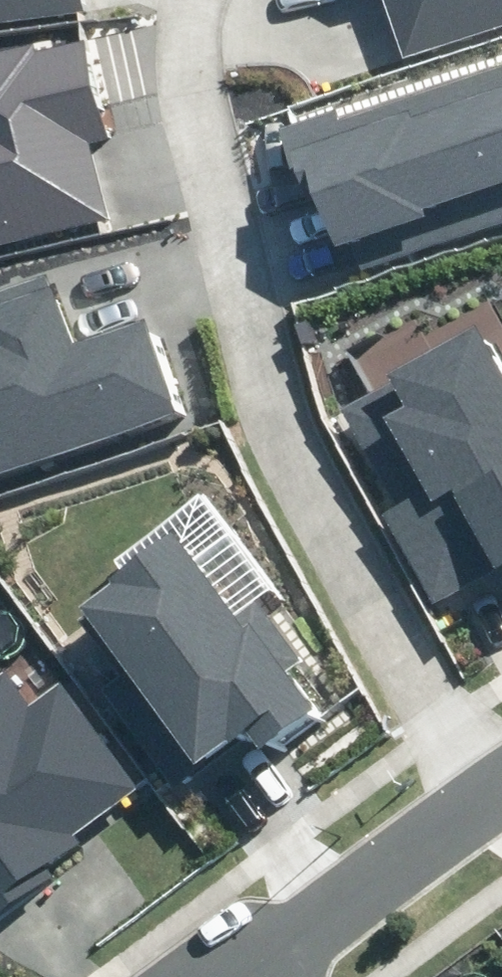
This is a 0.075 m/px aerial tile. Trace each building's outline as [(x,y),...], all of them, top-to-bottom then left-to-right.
[(85,11),(83,0),(0,0),(0,22),(85,11)] [(501,26),(501,0),(385,0),(405,58),(501,26)] [(107,217),(88,142),(107,137),(83,40),(31,53),(28,41),(0,48),(0,243),(107,217)] [(501,221),(501,66),(341,122),(336,106),(275,128),(297,188),(311,183),(334,249),(349,244),(359,271),(501,221)] [(174,414),(142,319),(69,344),(44,272),(0,287),(0,474),(174,414)] [(428,601),(501,561),(501,383),(471,326),(385,373),(389,381),(339,408),(388,497),(375,504),(428,601)] [(111,583),(78,606),(190,764),(244,726),(259,746),(314,708),(288,671),(302,661),(260,602),(237,618),(173,527),(106,575),(111,583)] [(58,876),(50,864),(80,843),(74,833),(138,787),(62,681),(28,706),(4,673),(0,676),(0,918),(58,876)]
